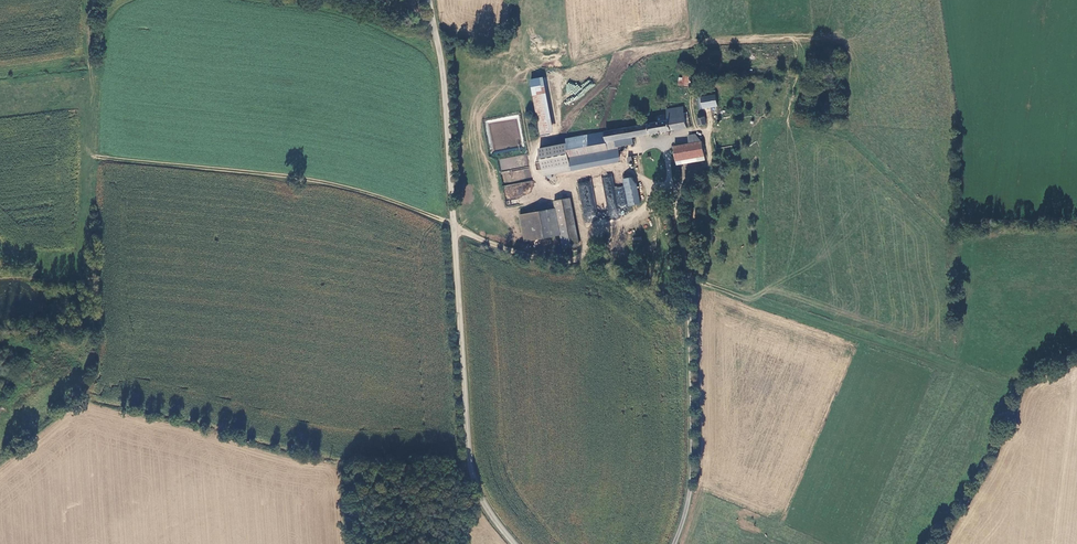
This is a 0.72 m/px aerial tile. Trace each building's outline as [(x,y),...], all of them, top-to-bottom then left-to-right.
[(677,85),(688,86),(689,75),(683,74),(682,77),(678,77),(677,85)] [(556,132),(547,85),(534,88),(542,134),(556,132)] [(717,106),(715,94),(699,97),(702,109),(717,106)] [(662,121),(597,132),(599,142),(617,139),(618,145),(631,143),(630,137),(687,127),(683,106),(667,109),(668,114),(661,116),(662,121)] [(699,125),(707,124),(706,116),(704,116),(704,113),(699,113),(700,117),(698,117),(699,125)] [(597,132),(567,137),(568,142),(572,169),(621,160),(618,145),(617,139),(599,142),(597,132)] [(688,135),(690,143),(697,141),(695,133),(688,135)] [(690,143),(676,145),(679,162),(706,157),(702,140),(697,141),(690,143)] [(572,169),(568,142),(541,147),(545,173),(572,169)] [(624,178),(629,206),(641,204),(638,184),(632,177),(624,178)] [(583,219),(597,217),(592,180),(578,182),(583,219)] [(571,198),(555,201),(556,208),(561,235),(563,248),(579,246),(571,198)] [(556,208),(521,214),(525,241),(561,235),(556,208)]
